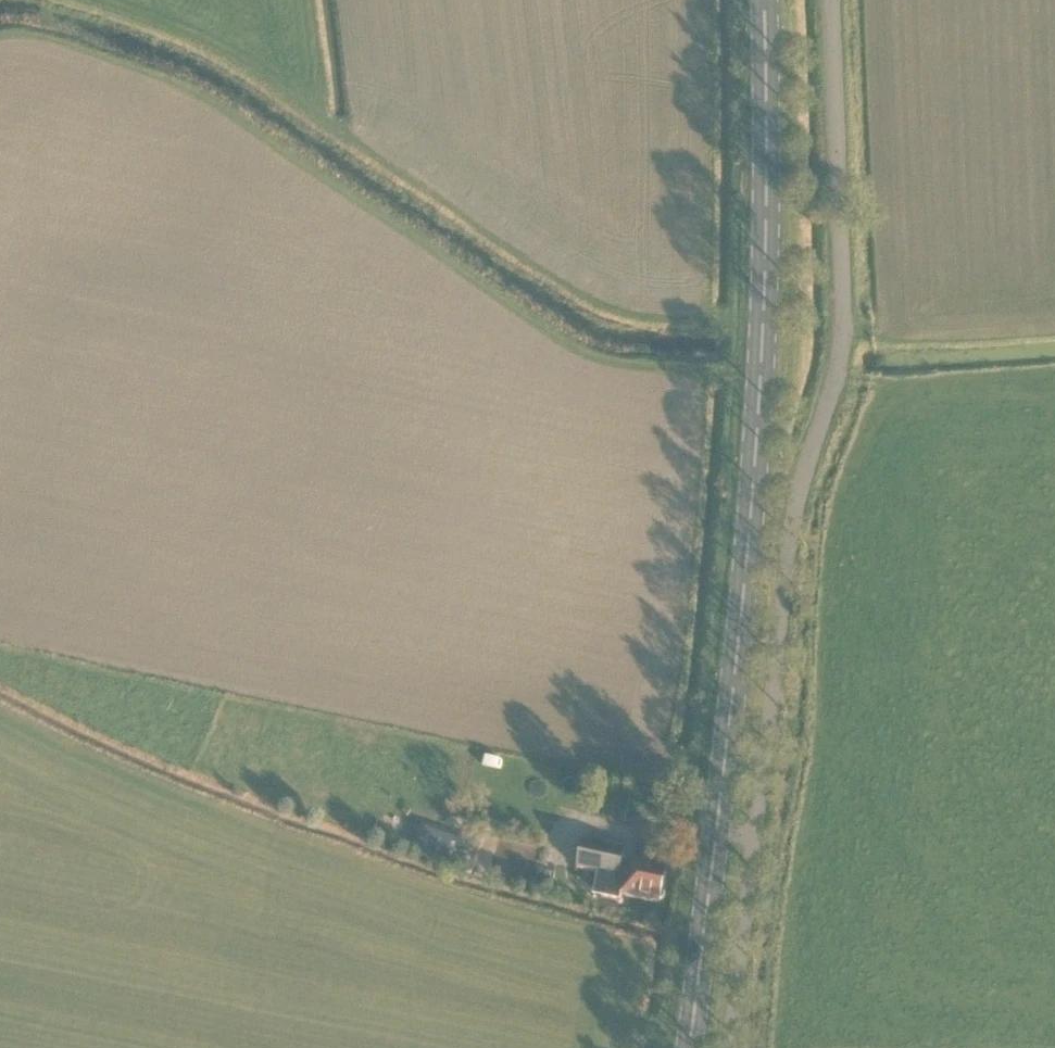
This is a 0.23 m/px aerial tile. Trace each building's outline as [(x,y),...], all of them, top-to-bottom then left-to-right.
[(481,846),(425,832),(417,856),(473,873),(481,846)] [(628,855),(584,846),(579,872),(627,881),(624,897),(662,904),(669,872),(626,864),(628,855)]
